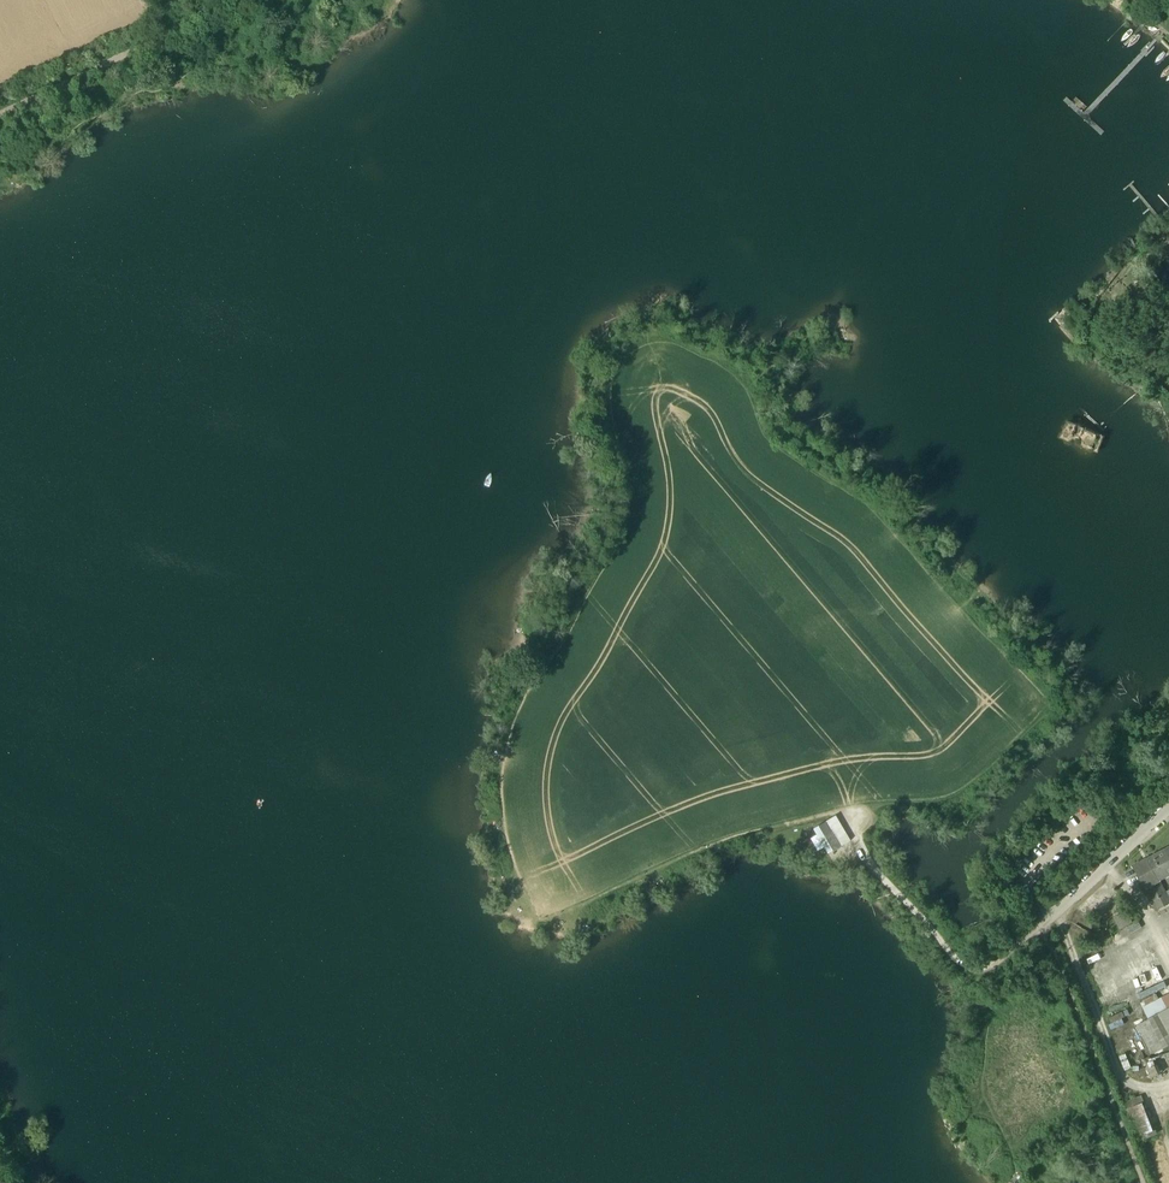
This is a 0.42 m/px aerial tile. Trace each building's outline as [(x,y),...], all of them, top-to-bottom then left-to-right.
[(1067,420),(1060,438),(1095,451),(1102,433),(1067,420)] [(846,844),(838,830),(831,834),(839,848),(846,844)] [(839,848),(831,834),(824,837),(832,851),(839,848)] [(1148,861),(1159,882),(1168,877),(1168,849),(1148,861)] [(1159,882),(1148,861),(1135,867),(1147,889),(1159,882)] [(1147,889),(1158,910),(1168,905),(1168,901),(1159,882),(1147,889)] [(1126,910),(1113,917),(1120,930),(1133,923),(1126,910)] [(1139,922),(1127,928),(1130,934),(1142,928),(1139,922)] [(1143,1008),(1149,1020),(1168,1009),(1168,994),(1143,1008)] [(1136,1026),(1151,1056),(1163,1050),(1166,1054),(1168,1052),(1168,1009),(1149,1020),(1136,1026)] [(1150,1068),(1154,1079),(1164,1075),(1160,1064),(1150,1068)] [(1141,1097),(1125,1103),(1139,1141),(1155,1135),(1141,1097)]
